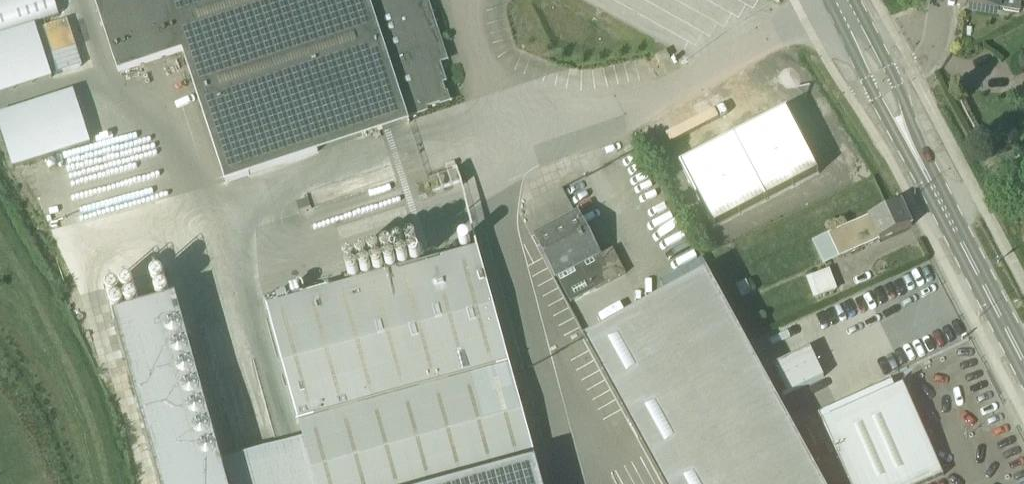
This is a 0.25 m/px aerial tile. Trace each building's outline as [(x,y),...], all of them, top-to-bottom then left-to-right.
[(60,16),(55,0),(0,0),(0,35),(60,16)] [(119,72),(183,51),(226,182),(410,122),(409,118),(428,111),(427,107),(440,103),(441,105),(451,102),(447,91),(446,92),(443,84),(447,82),(441,63),(449,60),(429,0),(425,0),(95,0),(119,72)] [(987,7),(1018,12),(1020,0),(969,0),(968,4),(987,7)] [(659,64),(660,64),(670,58),(666,51),(655,57),(659,64)] [(85,91),(4,109),(16,164),(97,145),(85,91)] [(787,110),(680,164),(713,228),(820,174),(787,110)] [(433,191),(461,182),(457,169),(429,179),(433,191)] [(880,240),(912,225),(902,202),(870,216),(828,234),(839,257),(859,248),(854,237),(874,228),(880,240)] [(547,236),(538,241),(558,277),(571,302),(596,289),(626,273),(613,248),(600,255),(599,254),(593,257),(583,238),(588,235),(577,215),(545,232),(547,236)] [(314,483),(452,483),(535,462),(477,249),(266,306),(297,422),(314,483)] [(828,270),(826,271),(808,277),(815,297),(836,289),(828,270)] [(583,340),(663,483),(824,483),(707,272),(583,340)] [(222,462),(177,299),(114,317),(160,483),(228,483),(222,462)] [(824,377),(814,355),(810,348),(774,365),(788,394),(824,377)] [(936,480),(915,435),(923,431),(907,395),(899,399),(891,382),(818,415),(850,483),(926,483),(936,480)] [(540,465),(468,483),(544,483),(540,465)]
